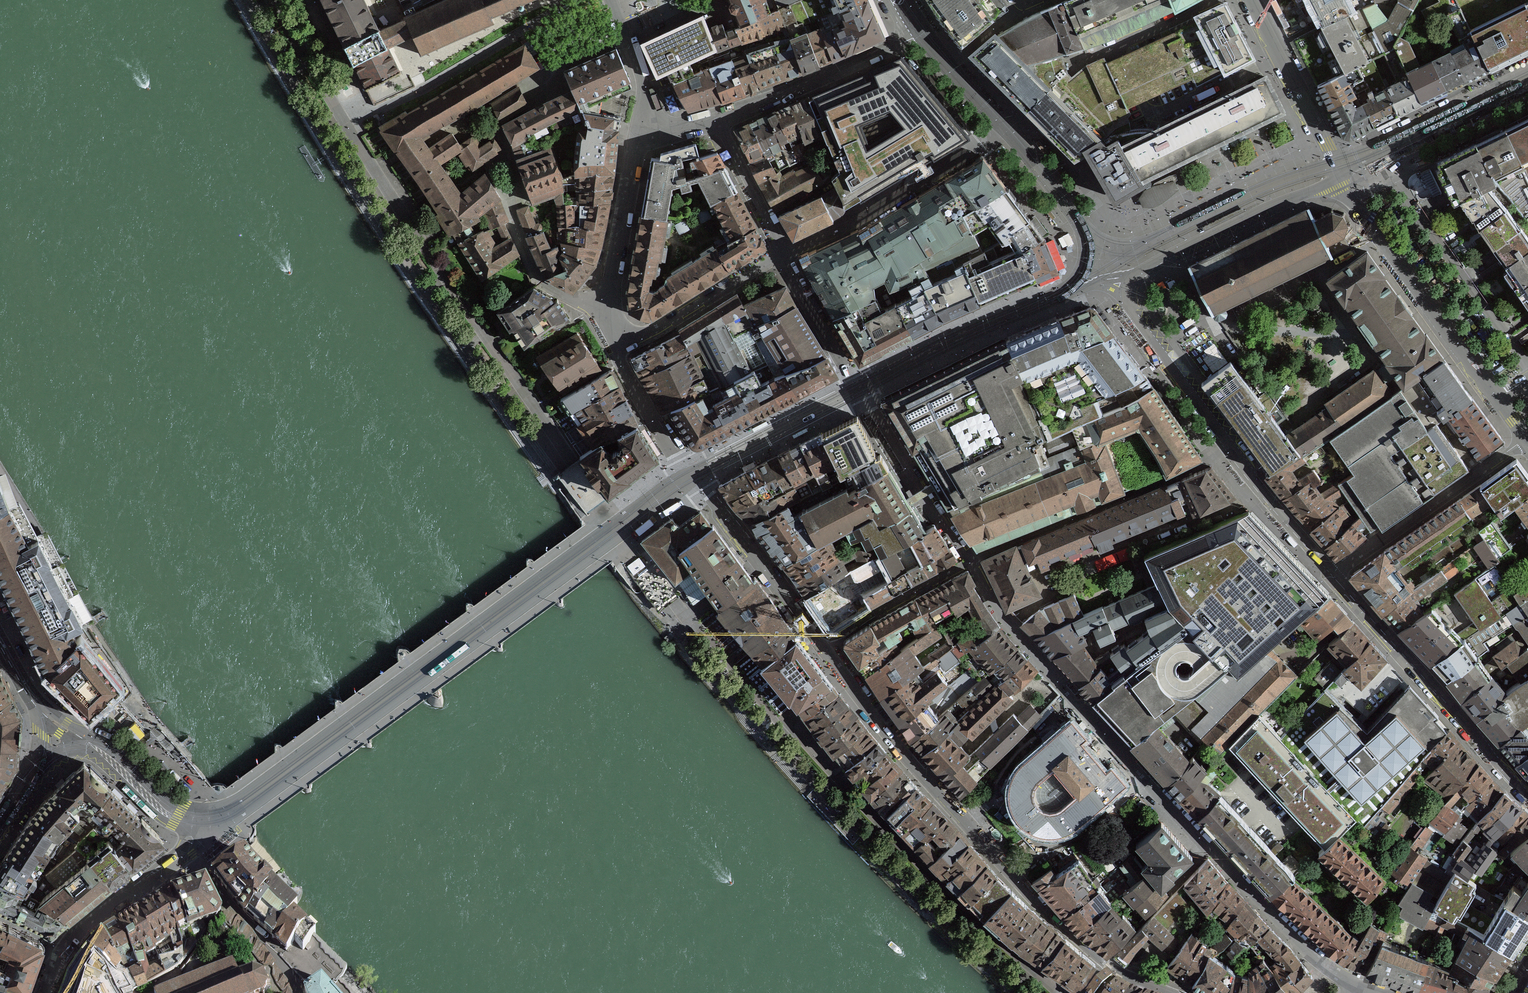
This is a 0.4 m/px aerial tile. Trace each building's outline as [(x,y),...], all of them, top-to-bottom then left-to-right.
[(342,46),(343,48),(345,47),(352,61),(350,62),(351,64),(353,63),(361,80),(365,88),(364,89),(365,90),(366,90),(383,81),(399,74),(401,74),(400,73),(401,73),(400,71),(400,72),(391,55),(403,49),(415,43),(406,24),(403,18),(392,24),(386,27),(381,29),(380,27),(378,28),(370,11),(364,0),(322,0),(344,45),(342,46)] [(483,0),(444,0),(403,18),(406,24),(415,43),(420,55),(494,22),(491,17),(483,0)] [(491,17),(503,11),(505,14),(507,13),(505,11),(516,6),(517,9),(519,8),(520,9),(521,9),(522,9),(523,8),(524,7),(524,6),(524,5),(523,4),(522,4),(522,3),(529,0),(530,3),(532,3),(531,0),(483,0),(491,17)] [(767,14),(762,2),(766,0),(730,0),(731,2),(731,3),(730,6),(732,10),(735,12),(741,26),(758,18),(767,14)] [(779,9),(789,4),(799,0),(775,0),(779,9)] [(803,23),(810,21),(801,0),(799,0),(789,4),(798,24),(803,23)] [(810,21),(826,15),(862,0),(801,0),(810,21)] [(866,0),(862,0),(826,15),(830,24),(820,28),(822,33),(832,60),(883,38),(867,3),(866,0)] [(937,11),(944,19),(962,43),(991,19),(977,0),(931,0),(930,0),(937,11)] [(991,19),(997,14),(1006,6),(1001,0),(977,0),(991,19)] [(1176,9),(1173,0),(1067,0),(1064,1),(1084,48),(1122,34),(1176,9)] [(1193,0),(1173,0),(1176,9),(1193,0)] [(1321,26),(1343,16),(1363,8),(1374,3),(1374,0),(1307,0),(1321,26)] [(1395,47),(1400,37),(1420,0),(1401,0),(1389,22),(1374,30),(1376,34),(1385,52),(1395,47)] [(1448,15),(1460,9),(1456,0),(1443,0),(1425,9),(1424,13),(1429,24),(1448,15)] [(1490,70),(1507,61),(1527,51),(1527,9),(1524,0),(1456,0),(1460,9),(1490,70)] [(1084,48),(1064,1),(1033,14),(996,36),(995,35),(972,54),(998,81),(1017,100),(1028,110),(1066,73),(1060,56),(1084,48)] [(1225,3),(1197,16),(1199,21),(1225,72),(1253,57),(1225,3)] [(1374,3),(1363,8),(1371,24),(1374,30),(1389,22),(1374,3)] [(789,4),(779,9),(777,9),(791,41),(802,72),(819,65),(809,38),(803,23),(798,24),(789,4)] [(1318,85),(1357,66),(1372,59),(1385,52),(1376,34),(1369,38),(1364,27),(1371,24),(1363,8),(1343,16),(1321,26),(1294,39),(1318,85)] [(767,14),(758,18),(764,35),(767,41),(772,39),(773,41),(774,41),(775,45),(791,41),(777,9),(767,14)] [(1452,55),(1465,82),(1490,70),(1460,9),(1448,15),(1461,43),(1464,44),(1466,48),(1452,55)] [(709,30),(703,15),(664,33),(641,43),(657,77),(671,70),(676,82),(703,69),(698,58),(716,50),(709,30)] [(741,26),(735,28),(741,42),(764,35),(758,18),(741,26)] [(1225,72),(1199,21),(1106,63),(1121,96),(1126,107),(1192,78),(1196,87),(1225,72)] [(716,50),(741,42),(735,28),(725,32),(723,25),(712,29),(710,30),(709,30),(716,50)] [(832,60),(822,33),(809,38),(819,65),(832,60)] [(1395,47),(1422,103),(1447,91),(1434,64),(1420,71),(1418,67),(1419,64),(1408,41),(1400,37),(1395,47)] [(773,46),(747,54),(760,88),(786,78),(775,45),(774,41),(773,41),(771,42),(773,46)] [(786,78),(802,72),(791,41),(775,45),(786,78)] [(430,137),(428,133),(537,68),(524,45),(381,130),(397,152),(418,180),(439,164),(459,151),(463,148),(460,145),(452,133),(429,149),(423,141),(430,137)] [(1386,88),(1399,114),(1422,103),(1395,47),(1385,52),(1391,63),(1389,64),(1397,82),(1386,88)] [(573,92),(588,124),(618,129),(621,116),(599,112),(601,101),(631,88),(629,82),(630,81),(616,49),(564,71),(573,92)] [(747,54),(732,59),(745,93),(760,88),(747,54)] [(1434,64),(1447,91),(1465,82),(1452,55),(1437,62),(1435,59),(1432,60),(1434,64)] [(836,187),(844,207),(859,199),(861,201),(933,157),(934,158),(969,138),(901,56),(869,69),(870,71),(812,95),(813,98),(809,100),(830,146),(840,170),(832,178),(836,187)] [(1121,96),(1106,63),(1104,58),(1088,65),(1105,103),(1121,96)] [(722,101),(745,93),(732,59),(709,67),(722,101)] [(1363,104),(1374,126),(1399,114),(1386,88),(1372,59),(1357,66),(1363,78),(1368,88),(1365,89),(1369,97),(1368,97),(1370,101),(1363,104)] [(1105,103),(1088,65),(1071,79),(1066,73),(1028,110),(1040,122),(1044,126),(1044,127),(1045,127),(1057,139),(1057,140),(1058,140),(1062,144),(1062,145),(1063,145),(1074,156),(1075,157),(1087,150),(1114,129),(1129,122),(1127,117),(1129,114),(1126,107),(1121,96),(1105,103)] [(1357,66),(1318,85),(1330,109),(1356,96),(1355,94),(1357,93),(1353,84),(1350,85),(1348,82),(1354,79),(1356,81),(1363,78),(1357,66)] [(709,67),(703,69),(676,82),(673,83),(678,92),(677,92),(688,110),(722,101),(709,67)] [(1282,110),(1265,77),(1256,81),(1234,92),(1236,95),(1230,98),(1229,95),(1198,109),(1208,130),(1215,143),(1243,129),(1282,110)] [(501,123),(527,105),(519,88),(492,104),(501,123)] [(1356,96),(1330,109),(1344,136),(1350,138),(1374,126),(1363,104),(1370,101),(1368,97),(1369,97),(1365,89),(1357,93),(1355,94),(1356,96)] [(579,133),(582,123),(588,124),(573,92),(505,125),(505,126),(513,142),(511,143),(518,162),(550,146),(547,141),(575,126),(579,133)] [(809,100),(808,97),(799,101),(790,105),(802,135),(804,141),(810,156),(830,146),(809,100)] [(802,135),(790,105),(779,110),(776,112),(788,139),(789,141),(802,135)] [(1208,130),(1198,109),(1159,129),(1160,132),(1155,135),(1153,131),(1153,129),(1148,128),(1142,128),(1136,129),(1131,129),(1129,122),(1114,129),(1122,146),(1133,168),(1139,180),(1215,143),(1208,130)] [(788,139),(776,112),(770,115),(767,116),(780,143),(788,139)] [(780,143),(767,116),(760,119),(758,120),(772,153),(780,170),(790,165),(786,157),(780,143)] [(1527,175),(1527,118),(1506,129),(1527,175)] [(772,153),(758,120),(751,123),(749,124),(766,155),(772,153)] [(575,176),(614,173),(618,129),(588,124),(582,123),(579,133),(577,137),(575,161),(575,176)] [(766,155),(749,124),(735,130),(735,132),(738,139),(743,148),(750,162),(766,155)] [(1115,198),(1141,183),(1139,180),(1133,168),(1122,146),(1114,129),(1087,150),(1115,198)] [(1476,143),(1514,205),(1527,222),(1527,175),(1506,129),(1476,143)] [(459,151),(470,169),(488,159),(501,150),(494,139),(481,148),(473,136),(460,145),(463,148),(459,151)] [(794,153),(799,161),(810,156),(804,141),(792,147),(794,153)] [(713,202),(736,190),(724,167),(686,179),(682,158),(695,155),(696,159),(699,158),(699,157),(695,143),(689,145),(661,153),(660,159),(651,158),(641,214),(667,219),(672,187),(680,185),(681,191),(692,188),(690,182),(698,180),(710,204),(713,202)] [(1514,205),(1476,143),(1438,162),(1441,168),(1437,170),(1454,204),(1461,201),(1463,205),(1462,205),(1464,208),(1466,207),(1468,211),(1467,211),(1468,214),(1470,213),(1472,217),(1471,217),(1472,220),(1473,219),(1475,223),(1475,224),(1477,223),(1479,227),(1478,227),(1479,229),(1514,205)] [(561,178),(550,146),(518,162),(523,174),(533,202),(555,194),(558,204),(565,204),(563,197),(562,191),(561,178)] [(786,157),(790,165),(799,161),(794,153),(786,157)] [(724,167),(725,167),(719,157),(717,154),(699,158),(696,159),(695,155),(682,158),(686,179),(724,167)] [(993,170),(982,154),(975,158),(976,160),(858,231),(857,230),(809,253),(808,251),(798,255),(807,273),(833,318),(858,305),(875,296),(873,285),(885,279),(890,289),(919,277),(927,273),(924,268),(978,243),(964,213),(1006,188),(996,174),(996,173),(994,170),(993,170)] [(766,155),(750,162),(753,168),(759,181),(776,173),(766,155)] [(439,164),(418,180),(429,197),(439,213),(461,194),(439,164)] [(776,173),(759,181),(767,195),(776,210),(822,182),(813,165),(794,173),(793,169),(781,177),(778,172),(776,173)] [(578,190),(611,188),(614,173),(575,176),(561,178),(562,191),(567,191),(567,183),(577,183),(578,190)] [(499,198),(500,197),(494,189),(485,174),(461,194),(476,215),(483,210),(487,218),(504,211),(499,198)] [(1153,186),(1144,190),(1138,198),(1143,207),(1153,208),(1163,203),(1179,190),(1175,182),(1177,180),(1176,174),(1169,175),(1154,183),(1154,184),(1153,186)] [(782,220),(793,239),(835,219),(840,216),(845,208),(844,207),(836,187),(779,215),(782,220)] [(611,188),(578,190),(578,197),(563,197),(565,204),(572,203),(608,203),(611,188)] [(1007,189),(1007,188),(1006,188),(964,213),(978,243),(982,252),(1009,239),(1006,234),(1030,219),(1029,219),(1030,219),(1026,214),(1024,211),(1014,198),(1016,197),(1009,188),(1007,189)] [(732,239),(755,227),(744,204),(736,190),(713,202),(732,239)] [(461,194),(439,213),(452,233),(469,224),(478,219),(476,215),(461,194)] [(572,203),(565,204),(558,204),(559,226),(574,226),(574,219),(573,208),(572,203)] [(574,226),(604,228),(608,203),(572,203),(573,208),(580,208),(580,219),(574,219),(574,226)] [(1514,205),(1479,229),(1493,248),(1521,228),(1527,223),(1527,222),(1514,205)] [(535,225),(528,206),(517,210),(519,215),(521,220),(526,233),(539,230),(543,229),(540,223),(535,225)] [(1347,227),(1351,226),(1350,224),(1347,225),(1343,216),(1345,214),(1344,213),(1342,215),(1333,212),(1333,209),(1331,209),(1331,212),(1324,216),(1323,213),(1321,214),(1323,217),(1316,220),(1314,217),(1313,217),(1309,208),(1188,267),(1198,286),(1212,314),(1213,314),(1215,318),(1218,320),(1225,317),(1227,313),(1225,309),(1332,256),(1332,255),(1349,247),(1345,239),(1347,237),(1344,235),(1347,227)] [(503,223),(508,221),(504,211),(487,218),(492,229),(497,226),(505,242),(494,248),(483,230),(475,234),(469,224),(452,233),(459,243),(482,279),(518,254),(503,223)] [(634,255),(657,260),(660,260),(667,219),(641,214),(634,255)] [(1024,248),(1043,237),(1030,219),(1006,234),(1009,239),(1017,253),(1024,248)] [(562,243),(600,247),(604,228),(574,226),(559,226),(559,243),(562,243)] [(716,247),(729,269),(765,247),(764,244),(765,242),(763,238),(761,238),(759,234),(755,227),(732,239),(716,247)] [(1505,266),(1527,250),(1527,238),(1521,228),(1493,248),(1505,266)] [(539,230),(526,233),(537,259),(543,272),(545,277),(565,269),(560,256),(557,247),(551,249),(543,232),(540,233),(539,230)] [(1024,248),(1037,279),(1057,270),(1043,237),(1024,248)] [(963,262),(980,302),(1037,279),(1024,248),(1017,253),(1009,239),(982,252),(963,262)] [(562,243),(563,254),(594,265),(595,265),(597,258),(601,247),(600,247),(562,243)] [(919,277),(942,320),(948,317),(962,311),(980,302),(963,262),(982,252),(978,243),(924,268),(927,273),(919,277)] [(729,269),(716,247),(681,269),(694,291),(708,283),(729,269)] [(1505,266),(1518,284),(1514,287),(1523,299),(1527,296),(1527,298),(1527,250),(1505,266)] [(1387,363),(1404,386),(1415,378),(1443,358),(1442,356),(1428,337),(1426,334),(1425,335),(1411,316),(1412,315),(1397,295),(1383,276),(1384,275),(1383,274),(1371,257),(1368,254),(1367,251),(1367,252),(1365,253),(1330,278),(1328,280),(1329,281),(1344,302),(1343,302),(1345,304),(1346,303),(1359,322),(1359,323),(1374,343),(1388,362),(1387,363)] [(565,269),(545,277),(547,278),(572,292),(586,275),(594,265),(563,254),(560,256),(565,269)] [(657,260),(634,255),(631,272),(630,278),(648,282),(650,282),(651,275),(654,276),(657,260)] [(659,287),(671,306),(678,301),(694,291),(681,269),(667,278),(666,281),(667,282),(659,287)] [(890,289),(913,335),(924,328),(936,322),(942,320),(919,277),(890,289)] [(671,306),(659,287),(654,291),(647,289),(648,282),(630,278),(627,293),(630,311),(650,319),(650,318),(671,306)] [(858,305),(882,351),(891,346),(913,335),(890,289),(885,279),(873,285),(875,296),(858,305)] [(558,327),(570,318),(557,299),(554,301),(552,297),(550,295),(538,288),(534,286),(501,308),(509,320),(513,327),(516,325),(528,344),(540,336),(540,337),(557,326),(558,327)] [(771,317),(796,305),(786,286),(743,305),(754,326),(765,320),(762,313),(767,310),(771,317)] [(786,372),(826,355),(796,305),(771,317),(765,320),(754,326),(743,305),(737,294),(717,306),(726,322),(743,357),(751,372),(761,367),(769,364),(775,376),(786,372)] [(882,351),(858,305),(833,318),(856,356),(857,358),(859,360),(861,360),(863,360),(870,356),(877,353),(881,351),(882,351)] [(687,344),(694,341),(698,350),(701,349),(720,386),(696,397),(671,409),(672,411),(692,442),(691,442),(693,444),(694,445),(695,445),(697,445),(698,445),(700,445),(700,444),(711,439),(719,435),(737,426),(754,416),(739,388),(735,379),(751,372),(743,357),(726,322),(717,306),(716,307),(714,308),(712,310),(710,311),(709,311),(708,312),(703,315),(701,316),(701,317),(698,318),(696,320),(696,319),(694,321),(689,324),(687,325),(685,327),(682,328),(680,329),(679,330),(681,333),(686,344),(687,344)] [(1070,349),(1113,333),(1094,308),(1090,307),(1059,318),(1070,349)] [(1097,396),(1144,375),(1113,333),(1070,349),(1059,318),(1044,324),(1017,336),(1006,340),(1048,436),(1103,412),(1097,396)] [(548,373),(562,392),(600,368),(577,333),(537,357),(548,373)] [(669,352),(686,344),(681,333),(663,342),(669,352)] [(1048,436),(1006,340),(883,401),(932,482),(935,487),(947,507),(1017,477),(1031,471),(1041,467),(1036,451),(1033,443),(1039,440),(1048,436)] [(669,352),(663,342),(631,359),(635,367),(642,377),(692,353),(687,344),(686,344),(669,352)] [(701,349),(698,350),(692,353),(642,377),(647,387),(662,413),(671,409),(696,397),(720,386),(701,349)] [(786,372),(798,394),(836,374),(826,355),(786,372)] [(1478,456),(1502,439),(1472,398),(1465,388),(1443,358),(1415,378),(1443,418),(1444,419),(1448,415),(1478,456)] [(1258,397),(1230,361),(1201,383),(1269,473),(1300,453),(1286,435),(1270,414),(1278,408),(1278,409),(1279,409),(1265,390),(1264,391),(1265,392),(1258,397)] [(1310,451),(1320,444),(1329,438),(1404,386),(1387,363),(1376,371),(1375,369),(1372,371),(1367,375),(1364,376),(1364,377),(1359,380),(1357,382),(1352,385),(1351,385),(1349,387),(1344,390),(1342,392),(1337,396),(1337,395),(1334,397),(1329,401),(1326,403),(1329,407),(1286,435),(1300,453),(1302,456),(1310,451)] [(775,376),(769,364),(761,367),(780,403),(798,394),(786,372),(775,376)] [(780,403),(761,367),(751,372),(735,379),(739,388),(754,416),(780,403)] [(612,369),(561,398),(569,412),(619,385),(615,375),(612,369)] [(1097,396),(1103,412),(1153,386),(1144,375),(1097,396)] [(1465,472),(1468,470),(1436,423),(1443,418),(1415,378),(1404,386),(1329,438),(1354,473),(1353,473),(1338,483),(1339,485),(1343,491),(1358,513),(1360,516),(1365,523),(1370,531),(1379,525),(1382,529),(1416,506),(1416,507),(1434,494),(1443,488),(1448,484),(1456,478),(1462,474),(1465,472)] [(578,424),(626,399),(621,388),(619,385),(569,412),(571,414),(578,424)] [(1133,427),(1136,426),(1137,427),(1137,428),(1138,428),(1139,428),(1159,458),(1167,474),(1201,457),(1183,431),(1174,417),(1153,386),(1103,412),(1048,436),(1039,440),(1042,447),(1036,451),(1041,467),(1031,471),(1032,473),(1017,478),(1017,477),(947,507),(953,515),(952,515),(971,542),(976,549),(1124,491),(1105,443),(1103,444),(1101,440),(1113,436),(1115,439),(1118,441),(1122,441),(1125,441),(1128,439),(1130,436),(1131,432),(1130,429),(1133,427)] [(587,435),(632,412),(628,404),(626,399),(578,424),(581,429),(586,436),(587,435)] [(637,426),(638,425),(634,416),(632,412),(587,435),(595,447),(637,426)] [(877,475),(888,468),(880,454),(878,455),(871,443),(871,441),(870,440),(869,437),(868,434),(866,432),(865,429),(864,428),(862,426),(857,416),(823,433),(822,434),(838,471),(842,479),(849,490),(856,486),(866,481),(877,475)] [(595,447),(581,457),(588,467),(586,468),(598,486),(600,484),(608,494),(608,495),(620,486),(632,477),(640,471),(657,458),(657,457),(651,447),(652,446),(647,438),(646,439),(640,429),(639,430),(637,426),(595,447)] [(821,434),(801,444),(822,488),(832,484),(828,477),(838,471),(822,434),(821,434)] [(822,488),(801,444),(789,450),(807,482),(812,493),(822,488)] [(1310,451),(1302,456),(1300,453),(1269,473),(1265,475),(1273,485),(1283,497),(1318,475),(1313,469),(1312,470),(1312,471),(1297,480),(1290,469),(1304,460),(1309,466),(1310,465),(1309,464),(1326,453),(1320,444),(1310,451)] [(807,482),(789,450),(778,455),(779,455),(795,488),(807,482)] [(795,488),(779,455),(767,460),(786,493),(795,488)] [(1492,501),(1501,514),(1515,503),(1527,494),(1527,474),(1517,458),(1480,485),(1492,501)] [(786,493),(767,460),(756,466),(776,498),(786,493)] [(776,498),(756,466),(745,471),(754,484),(762,496),(765,503),(776,498)] [(874,541),(880,554),(926,530),(895,479),(888,468),(877,475),(866,481),(866,482),(867,485),(859,490),(856,486),(849,490),(842,479),(832,484),(822,488),(812,493),(803,498),(800,499),(787,504),(792,515),(801,510),(818,543),(845,529),(848,533),(851,539),(861,534),(866,545),(874,541)] [(1195,516),(1236,499),(1223,484),(1211,469),(1180,481),(1180,482),(1166,488),(1166,487),(1027,544),(1027,546),(1016,550),(1015,549),(985,562),(1007,609),(1039,596),(1023,565),(1033,560),(1038,567),(1039,566),(1041,569),(1048,566),(1048,565),(1064,558),(1096,545),(1096,547),(1104,545),(1104,541),(1112,542),(1112,538),(1120,539),(1120,535),(1128,536),(1128,531),(1136,532),(1136,528),(1144,529),(1144,525),(1152,526),(1152,521),(1160,522),(1160,518),(1168,519),(1168,515),(1176,516),(1176,512),(1175,508),(1189,502),(1195,516)] [(745,471),(719,485),(727,497),(754,484),(745,471)] [(1,476),(0,475),(0,512),(8,507),(13,505),(1,476)] [(1318,475),(1283,497),(1289,505),(1297,514),(1322,495),(1315,486),(1322,481),(1321,480),(1318,475)] [(747,519),(748,518),(752,522),(787,504),(800,499),(797,493),(806,489),(807,491),(801,494),(803,498),(812,493),(807,482),(795,488),(786,493),(776,498),(765,503),(762,496),(736,508),(737,509),(737,510),(747,519)] [(754,484),(727,497),(736,508),(762,496),(754,484)] [(1343,491),(1339,485),(1322,495),(1297,514),(1303,521),(1310,529),(1338,506),(1337,505),(1332,499),(1343,491)] [(1459,499),(1470,516),(1492,501),(1480,485),(1466,495),(1459,499)] [(1515,503),(1523,514),(1527,521),(1527,494),(1515,503)] [(1414,530),(1425,546),(1470,516),(1459,499),(1437,515),(1415,530),(1414,530)] [(37,538),(18,503),(13,505),(8,507),(0,512),(0,579),(12,605),(33,648),(70,628),(71,629),(82,623),(68,595),(73,593),(57,562),(52,565),(38,538),(37,538)] [(1501,514),(1479,530),(1485,539),(1497,557),(1513,545),(1511,542),(1508,544),(1499,531),(1523,514),(1515,503),(1501,514)] [(752,522),(758,533),(782,563),(818,543),(801,510),(792,515),(787,504),(752,522)] [(1340,506),(1339,505),(1338,506),(1310,529),(1311,530),(1324,544),(1360,516),(1358,513),(1354,516),(1351,513),(1351,514),(1343,504),(1340,506)] [(706,593),(716,608),(753,579),(713,524),(711,526),(700,511),(679,527),(672,518),(641,542),(647,549),(674,586),(678,584),(682,590),(686,595),(692,603),(706,593)] [(1249,511),(1144,555),(1157,583),(1169,606),(1189,627),(1114,684),(1092,701),(1131,743),(1156,723),(1175,708),(1230,665),(1237,675),(1270,646),(1295,624),(1327,596),(1317,585),(1319,584),(1318,583),(1316,584),(1304,571),(1305,569),(1304,568),(1302,570),(1290,556),(1291,555),(1290,554),(1289,555),(1276,542),(1277,541),(1276,539),(1275,540),(1262,527),(1263,526),(1264,526),(1262,525),(1249,511)] [(1365,523),(1360,516),(1324,544),(1326,547),(1338,560),(1339,559),(1338,558),(1365,536),(1365,535),(1364,536),(1357,528),(1365,523)] [(923,561),(948,547),(937,530),(935,525),(926,530),(880,554),(892,578),(906,570),(908,569),(906,565),(904,562),(915,555),(917,557),(920,556),(923,561)] [(818,543),(782,563),(790,572),(833,549),(833,548),(830,542),(848,533),(845,529),(818,543)] [(1384,551),(1395,567),(1425,546),(1414,530),(1394,544),(1384,551)] [(1474,546),(1489,568),(1495,564),(1499,561),(1497,557),(1485,539),(1474,546)] [(839,558),(841,562),(853,556),(853,555),(855,554),(860,564),(873,557),(880,554),(874,541),(866,545),(839,558)] [(921,562),(927,575),(934,572),(956,559),(948,547),(923,561),(921,562)] [(833,549),(790,572),(797,583),(839,558),(833,549)] [(1383,612),(1413,589),(1395,567),(1384,551),(1351,575),(1379,608),(1382,611),(1383,612)] [(806,596),(823,621),(831,631),(870,606),(863,594),(885,582),(888,580),(881,568),(879,568),(873,557),(860,564),(850,570),(855,581),(834,592),(831,586),(842,580),(839,576),(806,596)] [(839,558),(797,583),(806,596),(839,576),(847,571),(841,562),(839,558)] [(1456,570),(1457,569),(1452,561),(1413,589),(1383,612),(1389,619),(1399,629),(1416,617),(1422,613),(1417,606),(1419,604),(1420,604),(1420,603),(1419,604),(1416,599),(1416,598),(1423,594),(1438,584),(1447,578),(1446,577),(1456,570)] [(921,562),(908,569),(906,570),(913,583),(916,581),(927,575),(921,562)] [(1475,622),(1454,635),(1454,636),(1453,636),(1454,636),(1454,637),(1455,636),(1460,642),(1465,638),(1465,639),(1485,626),(1520,602),(1514,592),(1509,586),(1510,586),(1495,564),(1489,568),(1454,592),(1454,593),(1455,593),(1475,622)] [(885,582),(892,594),(897,592),(913,583),(906,570),(892,578),(888,580),(885,582)] [(955,577),(963,595),(974,589),(972,585),(975,583),(968,570),(955,577)] [(788,626),(755,577),(753,579),(716,608),(719,613),(734,633),(753,653),(788,626)] [(963,595),(955,577),(946,582),(940,585),(954,609),(956,613),(967,605),(963,595)] [(1514,592),(1520,602),(1521,602),(1527,613),(1527,581),(1514,592)] [(863,594),(870,606),(886,597),(892,594),(885,582),(863,594)] [(1169,606),(1157,583),(1103,607),(1102,606),(1083,614),(1034,635),(1052,657),(1078,686),(1100,667),(1114,684),(1189,627),(1169,606)] [(934,620),(954,609),(940,585),(921,595),(916,598),(926,618),(927,622),(933,619),(934,620)] [(977,616),(987,609),(974,589),(963,595),(967,605),(974,617),(977,616)] [(1083,614),(1074,594),(1040,609),(1022,623),(1034,635),(1083,614)] [(1328,594),(1327,596),(1295,624),(1301,630),(1305,626),(1318,640),(1331,627),(1338,634),(1353,621),(1328,594)] [(926,618),(916,598),(897,609),(876,621),(870,624),(879,638),(884,635),(889,643),(894,641),(914,627),(926,618)] [(1510,625),(1527,613),(1521,602),(1520,602),(1485,626),(1465,639),(1460,642),(1431,662),(1447,679),(1478,657),(1489,648),(1484,642),(1510,625)] [(951,626),(944,631),(949,641),(952,645),(950,647),(958,656),(999,626),(987,609),(977,616),(980,620),(976,622),(979,626),(959,640),(951,626)] [(1453,636),(1454,636),(1454,635),(1429,609),(1422,613),(1416,617),(1399,629),(1431,662),(1460,642),(1455,636),(1454,637),(1454,636),(1453,636)] [(1510,625),(1512,628),(1517,626),(1519,627),(1527,640),(1527,613),(1510,625)] [(944,631),(951,626),(961,620),(957,615),(941,625),(944,631)] [(926,618),(914,627),(919,636),(930,627),(927,622),(926,618)] [(913,652),(940,634),(934,620),(933,619),(927,622),(930,627),(919,636),(908,644),(913,652)] [(1335,677),(1370,640),(1353,621),(1338,634),(1328,643),(1342,657),(1337,662),(1333,658),(1314,677),(1326,688),(1335,677)] [(879,638),(870,624),(851,636),(846,639),(845,641),(845,642),(845,643),(845,644),(860,664),(879,650),(873,642),(879,638)] [(764,665),(797,638),(788,626),(753,653),(764,665)] [(997,667),(1018,649),(999,626),(958,656),(969,669),(979,682),(985,676),(997,667)] [(57,685),(58,685),(90,716),(119,688),(91,653),(92,652),(80,638),(77,641),(71,629),(70,628),(33,648),(45,672),(44,673),(54,683),(57,685)] [(1491,674),(1501,667),(1523,651),(1516,641),(1511,633),(1502,640),(1495,644),(1501,652),(1484,665),(1478,657),(1447,679),(1463,699),(1491,674)] [(826,677),(824,674),(810,656),(797,638),(764,665),(762,667),(789,700),(791,698),(792,700),(798,708),(832,684),(826,677)] [(1361,685),(1386,658),(1370,640),(1335,677),(1340,682),(1348,673),(1361,685)] [(879,650),(860,664),(866,674),(900,650),(894,641),(889,643),(879,650)] [(952,645),(949,641),(928,655),(931,660),(939,654),(940,655),(950,647),(952,645)] [(923,666),(922,665),(913,652),(908,644),(900,650),(866,674),(881,696),(923,666)] [(1270,646),(1237,675),(1230,665),(1175,708),(1219,754),(1229,744),(1265,707),(1297,675),(1269,648),(1270,646)] [(923,666),(881,696),(911,739),(948,709),(958,700),(960,698),(972,688),(979,682),(969,669),(949,685),(937,671),(920,684),(917,679),(919,677),(920,678),(941,663),(944,667),(958,656),(950,647),(940,655),(939,654),(931,660),(923,666)] [(1523,651),(1501,667),(1506,672),(1514,675),(1516,673),(1522,680),(1527,676),(1527,647),(1523,651)] [(1002,680),(1003,679),(1026,658),(1018,649),(997,667),(999,670),(996,673),(1002,680)] [(1026,658),(1003,679),(1007,683),(1015,691),(1037,670),(1026,658)] [(1078,686),(1092,701),(1114,684),(1100,667),(1078,686)] [(0,671),(0,702),(12,696),(8,687),(9,685),(7,680),(4,680),(4,678),(0,671)] [(1477,717),(1506,692),(1491,674),(1463,699),(1477,717)] [(994,687),(985,676),(979,682),(972,688),(981,699),(994,687)] [(1521,725),(1527,720),(1527,676),(1522,680),(1506,692),(1477,717),(1500,742),(1521,725)] [(938,769),(962,747),(959,743),(968,734),(971,737),(1013,698),(1010,694),(1012,692),(1005,685),(1007,683),(1003,679),(1002,680),(994,687),(981,699),(971,709),(958,721),(923,752),(938,769)] [(1050,683),(1031,703),(1041,713),(1060,694),(1050,683)] [(805,717),(839,693),(832,684),(798,708),(805,717)] [(1415,766),(1450,730),(1449,729),(1447,731),(1436,718),(1438,716),(1410,684),(1367,730),(1363,726),(1364,725),(1325,688),(1288,729),(1280,736),(1315,773),(1356,817),(1363,825),(1415,766)] [(981,699),(972,688),(960,698),(970,709),(971,709),(981,699)] [(814,729),(848,705),(839,693),(805,717),(814,729)] [(438,695),(431,700),(434,704),(438,705),(441,703),(441,699),(438,695)] [(19,746),(19,738),(21,720),(21,714),(16,703),(12,696),(0,702),(0,745),(19,746)] [(948,709),(911,739),(923,752),(958,721),(952,713),(963,704),(961,701),(960,702),(958,700),(948,709)] [(980,745),(975,750),(989,764),(998,755),(1012,743),(1026,728),(1027,728),(1040,714),(1030,704),(1017,717),(1013,713),(980,745)] [(824,742),(857,716),(848,705),(814,729),(824,742)] [(1298,818),(1314,835),(1325,846),(1338,834),(1356,817),(1315,773),(1280,736),(1288,729),(1265,707),(1229,744),(1256,772),(1257,771),(1263,777),(1261,779),(1274,792),(1276,791),(1281,797),(1280,798),(1292,812),(1294,811),(1300,817),(1298,818)] [(834,755),(867,729),(857,716),(824,742),(834,755)] [(1072,719),(1022,760),(1018,766),(1014,772),(1010,783),(1008,783),(1006,784),(1005,785),(1004,786),(1004,788),(1004,790),(1005,791),(1007,793),(1009,793),(1010,803),(1015,813),(1021,821),(1031,828),(1042,833),(1042,835),(1043,836),(1045,838),(1047,838),(1049,838),(1051,837),(1052,835),(1052,833),(1059,833),(1065,831),(1073,827),(1126,782),(1111,765),(1106,769),(1094,755),(1081,740),(1086,736),(1072,719)] [(1190,760),(1156,723),(1131,743),(1167,782),(1190,760)] [(1527,753),(1527,732),(1526,730),(1526,731),(1521,725),(1500,742),(1517,762),(1527,753)] [(139,739),(146,747),(148,745),(155,739),(157,737),(154,733),(150,729),(148,731),(147,732),(139,739)] [(845,768),(877,742),(867,729),(834,755),(845,768)] [(1434,767),(1459,741),(1450,730),(1415,766),(1418,769),(1426,759),(1428,761),(1427,762),(1429,764),(1430,763),(1433,767),(1434,767)] [(1450,795),(1479,764),(1459,741),(1434,767),(1433,767),(1426,775),(1413,792),(1419,796),(1432,780),(1450,795)] [(854,778),(885,751),(877,742),(845,768),(854,778)] [(0,745),(0,790),(0,791),(7,781),(18,764),(19,746),(0,745)] [(1216,769),(1233,749),(1230,746),(1212,765),(1216,769)] [(962,747),(938,769),(960,793),(974,780),(975,778),(960,762),(967,755),(969,757),(970,756),(962,747)] [(862,787),(893,761),(885,751),(854,778),(862,787)] [(1517,762),(1526,773),(1527,772),(1527,771),(1527,753),(1517,762)] [(1167,782),(1181,796),(1205,769),(1193,756),(1190,760),(1167,782)] [(871,797),(901,770),(893,761),(862,787),(871,797)] [(56,789),(83,817),(111,789),(106,784),(107,784),(94,771),(90,767),(90,768),(84,762),(56,789)] [(1206,780),(1215,769),(1210,764),(1205,769),(1181,796),(1197,814),(1219,794),(1220,793),(1206,780)] [(1472,798),(1491,778),(1479,764),(1450,795),(1431,819),(1436,823),(1446,830),(1461,810),(1458,807),(1455,810),(1449,806),(1463,789),(1472,798)] [(1372,835),(1371,836),(1376,840),(1391,821),(1385,816),(1411,786),(1410,785),(1416,779),(1421,772),(1418,769),(1415,766),(1363,825),(1372,835)] [(879,806),(909,778),(901,770),(871,797),(879,806)] [(886,815),(916,786),(909,778),(879,806),(886,815)] [(1479,818),(1504,791),(1491,778),(1472,798),(1461,810),(1446,830),(1443,834),(1454,842),(1466,826),(1459,821),(1463,815),(1462,814),(1468,806),(1477,816),(1479,818)] [(974,780),(960,793),(966,799),(980,785),(974,780)] [(894,823),(923,794),(916,786),(886,815),(894,823)] [(75,846),(93,827),(83,817),(56,789),(45,799),(38,808),(31,816),(31,817),(75,846)] [(83,817),(93,827),(101,834),(106,834),(109,839),(118,830),(119,831),(136,814),(124,801),(111,789),(83,817)] [(1486,825),(1512,799),(1504,791),(1479,818),(1477,820),(1468,830),(1469,831),(1463,839),(1466,841),(1482,821),(1486,825)] [(902,832),(932,802),(923,794),(894,823),(902,832)] [(1219,794),(1197,814),(1234,854),(1256,834),(1219,794)] [(1495,835),(1522,808),(1512,799),(1486,825),(1493,832),(1483,845),(1475,839),(1471,845),(1461,860),(1453,853),(1450,851),(1439,868),(1452,876),(1455,870),(1467,877),(1473,866),(1480,871),(1490,858),(1497,848),(1489,843),(1495,835)] [(916,847),(947,818),(932,802),(902,832),(916,847)] [(1527,815),(1527,814),(1522,808),(1495,835),(1502,841),(1509,834),(1527,815)] [(142,817),(141,818),(139,816),(136,814),(119,831),(118,830),(109,839),(132,866),(163,840),(162,839),(157,835),(158,834),(142,817)] [(1509,834),(1513,838),(1496,855),(1501,860),(1527,832),(1527,815),(1509,834)] [(8,852),(43,875),(53,867),(77,847),(75,846),(31,817),(15,841),(8,852)] [(969,843),(962,834),(947,818),(916,847),(938,871),(969,843)] [(1426,859),(1417,853),(1436,823),(1431,819),(1390,871),(1398,876),(1396,879),(1400,882),(1402,879),(1410,884),(1426,859)] [(1147,871),(1161,888),(1168,882),(1170,880),(1170,881),(1182,870),(1180,868),(1190,859),(1190,858),(1192,856),(1183,846),(1181,843),(1180,843),(1173,835),(1170,832),(1163,824),(1162,822),(1136,843),(1138,846),(1139,846),(1140,847),(1140,848),(1145,854),(1146,853),(1149,858),(1150,859),(1148,861),(1144,864),(1142,866),(1147,872),(1147,871)] [(75,846),(77,847),(86,853),(111,883),(116,879),(132,866),(109,839),(106,834),(101,834),(93,827),(75,846)] [(1527,867),(1527,832),(1501,860),(1500,861),(1510,868),(1520,875),(1527,867)] [(1271,894),(1292,877),(1319,852),(1325,846),(1314,835),(1282,862),(1275,854),(1283,847),(1279,842),(1271,850),(1256,834),(1234,854),(1271,894)] [(1325,846),(1319,852),(1343,875),(1361,856),(1338,834),(1325,846)] [(1461,860),(1471,845),(1466,841),(1463,839),(1453,853),(1461,860)] [(947,880),(978,853),(969,843),(938,871),(946,880),(947,880)] [(248,851),(245,853),(272,886),(296,910),(299,907),(301,902),(302,899),(302,898),(302,897),(301,896),(301,895),(300,894),(298,894),(297,894),(295,894),(295,895),(282,878),(281,878),(280,878),(256,845),(248,851)] [(1073,851),(1078,859),(1056,874),(1040,887),(1063,914),(1099,887),(1097,886),(1097,885),(1107,876),(1102,869),(1099,872),(1098,871),(1080,846),(1073,851)] [(111,883),(86,853),(77,847),(53,867),(62,873),(87,903),(105,888),(111,883)] [(229,893),(246,914),(272,886),(245,853),(244,851),(243,853),(215,873),(214,874),(215,875),(229,893)] [(30,895),(43,875),(8,852),(0,864),(0,879),(30,895)] [(979,854),(978,853),(947,880),(958,892),(987,864),(979,854)] [(1132,884),(1147,872),(1142,866),(1141,867),(1137,861),(1131,855),(1123,862),(1133,874),(1128,878),(1132,884)] [(1361,856),(1343,875),(1367,898),(1384,878),(1361,856)] [(1227,881),(1208,858),(1184,883),(1207,911),(1227,881)] [(1426,859),(1410,884),(1398,902),(1403,905),(1399,912),(1420,924),(1418,927),(1421,929),(1423,926),(1428,917),(1434,906),(1435,904),(1429,900),(1432,894),(1439,898),(1452,876),(1439,868),(1426,859)] [(1476,883),(1493,893),(1510,868),(1500,861),(1489,876),(1480,871),(1473,866),(1467,877),(1476,883)] [(969,903),(997,876),(987,864),(958,892),(969,903)] [(62,873),(53,867),(43,875),(30,895),(60,910),(67,919),(71,916),(87,903),(62,873)] [(1056,874),(1051,867),(1033,880),(1040,887),(1056,874)] [(1520,875),(1527,880),(1527,867),(1520,875)] [(1099,887),(1063,914),(1078,931),(1130,886),(1116,868),(1107,877),(1114,885),(1106,891),(1100,884),(1097,886),(1099,887)] [(1434,906),(1458,920),(1467,905),(1463,903),(1470,893),(1472,895),(1475,889),(1473,888),(1476,883),(1467,877),(1455,870),(1452,876),(1439,898),(1435,904),(1434,906)] [(1078,931),(1107,954),(1123,938),(1138,924),(1126,911),(1135,903),(1146,915),(1167,894),(1164,891),(1161,888),(1147,871),(1147,872),(1132,884),(1130,886),(1078,931)] [(1527,913),(1527,880),(1520,875),(1504,899),(1527,913)] [(984,918),(1011,890),(997,876),(969,903),(984,918)] [(1308,929),(1327,909),(1292,877),(1271,894),(1308,929)] [(15,914),(20,917),(44,929),(44,930),(46,931),(48,932),(51,932),(52,932),(54,931),(55,930),(57,929),(57,927),(67,919),(60,910),(30,895),(0,879),(0,907),(15,914)] [(172,892),(189,931),(192,937),(196,945),(206,932),(202,924),(216,919),(220,914),(220,913),(220,912),(220,911),(206,883),(205,881),(185,888),(172,892)] [(1213,917),(1218,909),(1222,911),(1236,890),(1227,881),(1207,911),(1206,912),(1213,917)] [(296,910),(272,886),(246,914),(250,918),(273,937),(293,915),(297,911),(296,910)] [(1000,932),(1026,905),(1011,890),(984,918),(1000,932)] [(1166,928),(1189,904),(1177,890),(1153,916),(1166,928)] [(1219,922),(1225,928),(1227,926),(1245,899),(1236,890),(1222,911),(1221,912),(1225,916),(1219,922)] [(172,919),(178,935),(182,933),(189,931),(172,892),(166,897),(161,899),(171,918),(172,919)] [(158,959),(166,974),(169,972),(177,967),(183,961),(182,943),(178,935),(172,919),(171,918),(161,899),(156,902),(142,911),(138,913),(159,958),(158,959)] [(1257,913),(1245,899),(1227,926),(1232,930),(1227,935),(1232,939),(1235,936),(1257,913)] [(1520,945),(1524,939),(1527,933),(1525,931),(1527,927),(1527,913),(1504,899),(1491,920),(1467,905),(1458,920),(1513,950),(1518,943),(1520,945)] [(1374,903),(1362,917),(1364,918),(1370,922),(1371,919),(1367,917),(1371,911),(1374,914),(1381,905),(1376,901),(1374,903)] [(1013,943),(1041,918),(1026,905),(1000,932),(1012,943),(1013,943)] [(1504,963),(1513,950),(1458,920),(1434,906),(1428,917),(1441,923),(1437,932),(1431,949),(1427,960),(1434,963),(1447,926),(1448,925),(1465,934),(1458,947),(1461,948),(1460,951),(1457,957),(1496,976),(1496,975),(1504,963)] [(1337,955),(1352,933),(1327,909),(1308,929),(1337,955)] [(121,923),(116,926),(137,961),(136,961),(140,969),(144,977),(147,985),(152,982),(166,974),(158,959),(159,958),(138,913),(121,923)] [(235,921),(237,922),(234,918),(229,913),(224,918),(223,917),(217,923),(219,925),(223,921),(230,926),(235,921)] [(1247,944),(1249,943),(1250,943),(1269,926),(1257,913),(1235,936),(1239,940),(1227,952),(1234,957),(1239,950),(1247,943),(1247,944)] [(293,915),(273,937),(272,938),(273,938),(283,947),(286,949),(294,942),(299,946),(303,950),(313,940),(316,937),(307,929),(293,915)] [(1169,952),(1177,940),(1166,928),(1153,916),(1142,927),(1148,933),(1169,952)] [(1428,917),(1423,926),(1437,932),(1441,923),(1428,917)] [(1020,950),(1048,924),(1041,918),(1013,943),(1012,943),(1020,950)] [(1363,933),(1345,961),(1351,964),(1356,966),(1379,928),(1370,922),(1364,918),(1356,928),(1361,931),(1363,933)] [(1379,928),(1356,966),(1362,969),(1366,970),(1388,932),(1393,921),(1389,919),(1383,931),(1379,928)] [(8,925),(0,921),(0,942),(8,925)] [(237,922),(237,923),(233,928),(245,939),(250,935),(251,934),(240,924),(238,922),(237,922)] [(1032,958),(1056,931),(1048,924),(1020,950),(1032,958)] [(27,990),(36,967),(43,947),(43,945),(43,944),(42,942),(41,941),(29,935),(19,931),(13,928),(9,925),(8,925),(0,942),(0,981),(27,990)] [(136,961),(137,961),(116,926),(105,933),(101,935),(121,966),(124,970),(125,971),(137,989),(140,988),(147,985),(144,977),(140,969),(136,961)] [(1257,953),(1266,946),(1273,953),(1285,943),(1269,926),(1250,943),(1257,953)] [(1114,953),(1124,962),(1135,948),(1135,947),(1148,933),(1142,927),(1114,953)] [(1042,965),(1065,939),(1056,931),(1032,958),(1042,965)] [(1358,935),(1353,932),(1352,933),(1337,955),(1341,958),(1345,961),(1363,933),(1361,931),(1358,935)] [(1395,936),(1388,932),(1366,970),(1398,982),(1409,951),(1390,944),(1395,936)] [(182,943),(183,961),(188,955),(196,945),(192,937),(185,939),(182,933),(178,935),(182,943)] [(1175,957),(1168,966),(1181,975),(1202,940),(1192,933),(1175,957)] [(1205,946),(1207,943),(1202,940),(1181,975),(1193,983),(1209,953),(1211,955),(1212,955),(1224,949),(1232,939),(1227,935),(1227,934),(1226,933),(1220,940),(1220,941),(1215,946),(1211,949),(1205,946)] [(251,934),(250,935),(251,937),(246,941),(256,954),(261,951),(262,952),(263,951),(254,938),(251,934)] [(113,975),(114,975),(116,972),(121,966),(101,935),(92,947),(89,951),(87,952),(87,953),(113,975)] [(1061,978),(1082,953),(1065,939),(1042,965),(1061,978)] [(1300,960),(1289,947),(1285,943),(1273,953),(1279,960),(1287,970),(1300,960)] [(1423,946),(1420,955),(1409,951),(1398,982),(1417,989),(1427,960),(1431,949),(1423,946)] [(263,951),(262,952),(262,953),(257,956),(267,969),(272,965),(273,966),(274,965),(265,954),(263,951)] [(133,991),(123,978),(122,977),(120,975),(119,976),(118,976),(118,977),(114,975),(113,975),(87,953),(86,954),(78,964),(76,966),(69,976),(68,977),(67,979),(62,992),(129,992),(133,991)] [(1074,986),(1095,964),(1082,953),(1061,978),(1074,986)] [(1211,955),(1209,953),(1193,983),(1203,990),(1226,965),(1212,955),(1211,955)] [(1259,953),(1252,958),(1256,964),(1263,959),(1259,953)] [(223,955),(207,961),(210,970),(183,981),(154,992),(263,992),(262,992),(267,985),(270,985),(270,983),(267,983),(263,974),(265,972),(264,970),(261,973),(253,970),(253,966),(251,967),(251,970),(243,973),(242,970),(241,970),(241,969),(237,971),(233,961),(230,962),(223,955)] [(1488,986),(1496,976),(1457,957),(1450,970),(1445,992),(1483,992),(1484,992),(1488,986)] [(1270,966),(1290,992),(1294,992),(1296,992),(1302,988),(1287,970),(1279,960),(1270,966)] [(1287,970),(1302,988),(1313,977),(1300,960),(1287,970)] [(1450,970),(1434,963),(1427,960),(1417,989),(1427,992),(1429,992),(1445,992),(1450,970)] [(1270,966),(1270,967),(1267,963),(1264,965),(1267,967),(1261,971),(1275,992),(1273,992),(1290,992),(1270,966)] [(1203,990),(1207,992),(1222,992),(1237,973),(1235,973),(1235,972),(1227,964),(1226,965),(1203,990)] [(1275,992),(1261,971),(1258,967),(1249,973),(1250,976),(1250,992),(1273,992),(1275,992)] [(277,982),(276,982),(281,988),(285,992),(292,992),(286,983),(285,982),(279,974),(274,968),(269,972),(277,982)] [(1117,983),(1106,973),(1098,982),(1092,988),(1089,992),(1109,992),(1117,983)] [(1237,973),(1222,992),(1237,992),(1243,974),(1242,974),(1241,975),(1237,973)] [(1237,992),(1250,992),(1250,976),(1249,973),(1248,974),(1248,975),(1243,974),(1237,992)] [(322,980),(321,978),(319,980),(314,983),(309,987),(304,990),(306,992),(333,992),(322,980)] [(27,990),(0,981),(0,992),(26,992),(27,990)] [(1131,991),(1117,983),(1109,992),(1128,992),(1131,991)]
